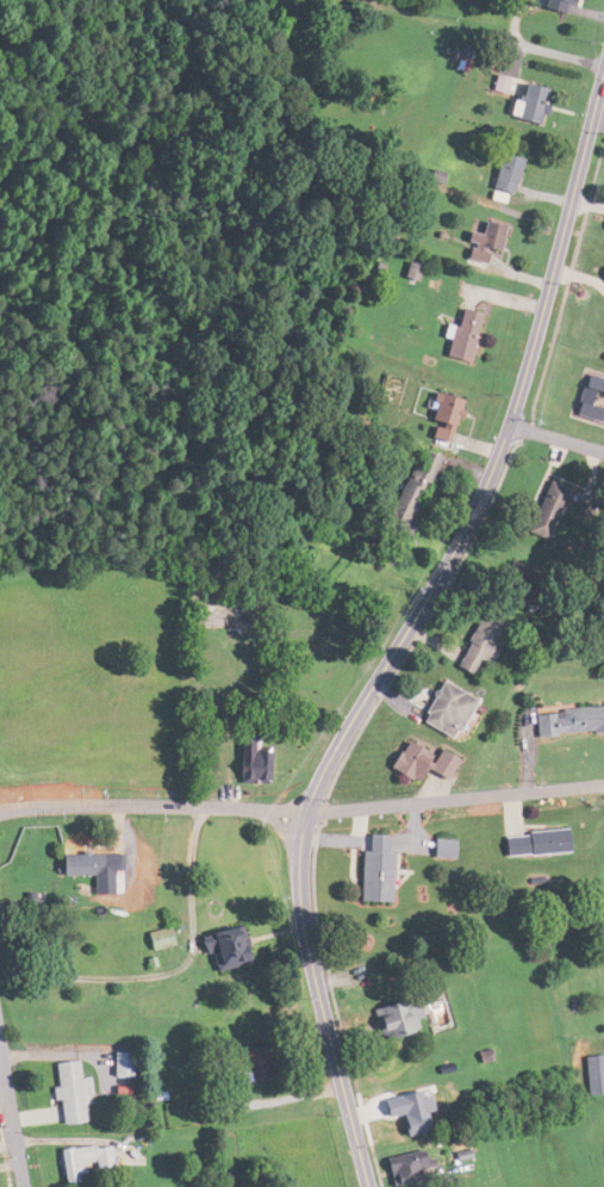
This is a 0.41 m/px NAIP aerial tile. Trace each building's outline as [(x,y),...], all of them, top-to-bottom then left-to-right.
[(538,6),(564,13),(567,0),(540,0),(538,6)] [(533,125),(545,89),(520,81),(509,117),(533,125)] [(490,198),(515,198),(516,156),(491,155),(490,198)] [(470,249),(493,256),(502,226),(479,219),(470,249)] [(465,362),(477,313),(453,307),(441,356),(465,362)] [(579,372),(570,414),(603,421),(603,377),(579,372)] [(428,438),(451,438),(451,395),(428,395),(428,438)] [(405,534),(431,454),(409,446),(388,507),(375,503),(369,521),(405,534)] [(559,483),(537,477),(521,532),(544,538),(559,483)] [(499,623),(472,611),(448,666),(476,678),(499,623)] [(414,721),(451,738),(471,697),(434,680),(414,721)] [(530,709),(532,735),(603,731),(603,705),(530,709)] [(240,779),(254,779),(254,739),(240,739),(240,779)] [(422,768),(443,780),(455,759),(436,748),(431,756),(402,739),(385,767),(413,784),(422,768)] [(501,834),(503,857),(566,852),(564,829),(501,834)] [(387,835),(358,834),(357,901),(386,901),(387,835)] [(117,852),(57,852),(57,875),(117,874),(117,852)] [(196,935),(205,972),(246,962),(236,925),(196,935)] [(146,949),(168,944),(164,927),(142,932),(146,949)] [(373,1035),(416,1032),(414,1002),(371,1004),(373,1035)] [(238,1051),(245,1081),(270,1075),(263,1045),(238,1051)] [(113,1075),(128,1075),(128,1054),(113,1054),(113,1075)] [(585,1055),(585,1094),(603,1094),(603,1055),(585,1055)] [(80,1095),(89,1094),(88,1077),(78,1078),(77,1060),(52,1062),(54,1087),(49,1087),(50,1100),(55,1100),(57,1124),(82,1121),(80,1095)] [(56,1146),(56,1181),(79,1181),(79,1166),(108,1167),(108,1147),(56,1146)] [(424,1154),(385,1154),(385,1181),(424,1181),(424,1154)]
